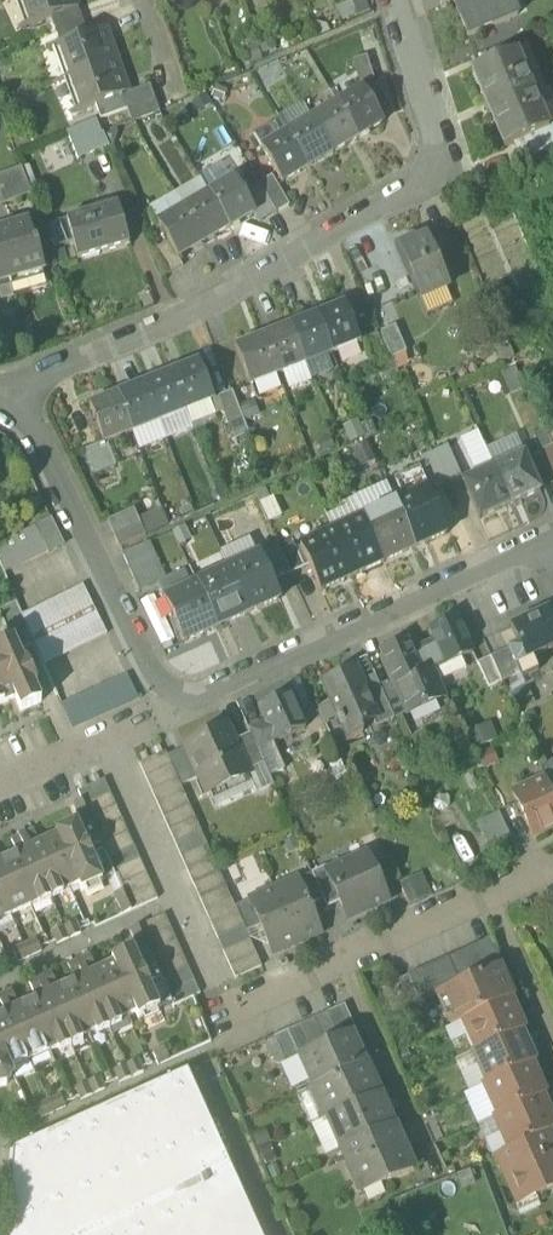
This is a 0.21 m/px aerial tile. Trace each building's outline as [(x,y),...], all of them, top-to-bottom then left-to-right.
[(75,0),(23,0),(32,23),(51,16),(78,7),(75,0)] [(366,0),(354,0),(336,8),(343,23),(371,11),(366,0)] [(469,37),(513,19),(506,0),(454,0),(469,37)] [(512,0),(506,0),(513,19),(518,16),(512,0)] [(56,30),(56,32),(83,22),(78,7),(51,16),(56,30)] [(88,35),(83,22),(56,32),(61,44),(88,35)] [(60,45),(72,78),(117,61),(105,28),(88,35),(61,44),(60,45)] [(277,50),(270,31),(255,37),(261,55),(277,50)] [(473,72),(504,149),(515,144),(549,130),(548,127),(517,54),(473,72)] [(353,61),(360,84),(374,80),(367,57),(353,61)] [(129,94),(117,61),(72,78),(83,110),(96,105),(123,96),(129,94)] [(123,96),(128,109),(155,99),(151,86),(129,94),(123,96)] [(363,89),(338,104),(358,139),(384,124),(363,89)] [(123,96),(96,105),(101,119),(128,109),(123,96)] [(159,109),(155,99),(128,109),(132,121),(133,122),(160,112),(159,110),(159,109)] [(277,116),(288,133),(313,118),(303,101),(277,116)] [(338,104),(313,118),(333,154),(358,139),(338,104)] [(313,118),(288,133),(308,168),(333,154),(313,118)] [(68,132),(79,158),(109,145),(104,133),(102,134),(97,120),(68,132)] [(523,165),(550,154),(552,153),(552,125),(548,127),(549,130),(515,144),(523,165)] [(283,183),(308,168),(288,133),(262,148),(283,183)] [(211,193),(232,180),(222,163),(201,176),(211,193)] [(4,205),(32,194),(22,167),(0,176),(0,193),(4,205)] [(260,184),(262,187),(278,213),(290,206),(273,176),(260,184)] [(211,193),(209,194),(229,229),(253,215),(256,213),(255,212),(246,197),(235,178),(232,180),(211,193)] [(184,209),(209,194),(200,179),(175,194),(184,209)] [(277,213),(278,213),(262,187),(246,197),(255,212),(256,213),(253,215),(258,225),(277,213)] [(184,209),(175,194),(149,209),(158,224),(184,209)] [(209,194),(184,209),(204,243),(229,229),(209,194)] [(67,220),(79,259),(129,245),(118,206),(67,220)] [(178,259),(204,243),(184,209),(158,224),(168,242),(178,259)] [(9,280),(43,271),(45,270),(38,243),(35,244),(30,224),(0,232),(0,247),(9,280)] [(398,249),(420,300),(449,287),(441,268),(444,267),(438,254),(435,255),(427,237),(398,249)] [(9,280),(0,247),(0,283),(9,280)] [(43,271),(9,280),(14,295),(48,285),(43,271)] [(345,305),(318,316),(333,353),(360,343),(345,305)] [(329,355),(333,353),(318,316),(291,327),(306,364),(329,355)] [(396,325),(381,332),(393,359),(408,353),(396,325)] [(283,373),(306,364),(291,327),(264,337),(279,375),(283,373)] [(376,367),(393,359),(381,332),(363,340),(374,367),(376,367)] [(251,386),(279,375),(264,337),(236,348),(251,386)] [(306,364),(311,379),(334,370),(329,355),(306,364)] [(393,359),(376,367),(383,382),(400,375),(393,359)] [(200,363),(172,374),(187,411),(211,401),(215,400),(200,363)] [(311,379),(306,364),(283,373),(290,391),(313,382),(311,379)] [(515,369),(496,377),(504,398),(524,390),(515,369)] [(160,421),(187,411),(172,374),(145,384),(160,421)] [(133,432),(160,421),(145,384),(118,395),(133,432)] [(218,396),(235,440),(249,434),(244,422),(238,406),(232,391),(218,396)] [(108,442),(133,432),(118,395),(90,406),(104,441),(105,443),(108,442)] [(254,400),(238,406),(244,422),(261,416),(254,400)] [(187,411),(192,425),(217,416),(211,401),(187,411)] [(160,421),(167,439),(194,429),(192,425),(187,411),(160,421)] [(343,426),(350,444),(365,436),(359,419),(343,426)] [(160,421),(133,432),(140,450),(167,439),(160,421)] [(542,452),(552,447),(552,445),(546,429),(532,435),(540,453),(542,452)] [(461,440),(476,475),(493,468),(485,449),(478,433),(461,440)] [(516,435),(485,449),(493,468),(524,454),(516,435)] [(83,449),(93,475),(118,466),(108,442),(105,443),(104,441),(83,449)] [(448,446),(434,453),(447,484),(461,477),(448,446)] [(552,476),(552,447),(542,452),(552,476)] [(429,492),(447,484),(434,453),(418,459),(423,470),(420,471),(428,490),(429,492)] [(524,454),(493,468),(510,506),(541,492),(524,454)] [(479,519),(510,506),(493,468),(476,475),(462,481),(479,519)] [(396,482),(404,500),(428,490),(420,471),(396,482)] [(355,498),(364,518),(396,504),(387,484),(355,498)] [(429,492),(428,490),(404,500),(396,504),(416,549),(448,534),(429,492)] [(283,517),(274,496),(259,503),(268,524),(283,517)] [(326,517),(333,532),(364,518),(355,498),(339,506),(336,512),(326,517)] [(384,563),(416,549),(396,504),(364,518),(384,563)] [(146,536),(169,525),(162,508),(138,518),(140,522),(146,536)] [(108,521),(114,534),(140,522),(138,518),(134,509),(108,521)] [(353,577),(384,563),(364,518),(333,532),(353,577)] [(48,551),(49,553),(64,546),(51,519),(36,527),(48,551)] [(146,536),(140,522),(114,534),(120,548),(146,536)] [(36,527),(26,532),(37,556),(48,551),(36,527)] [(26,562),(37,556),(26,532),(15,537),(26,562)] [(321,592),(353,577),(333,532),(300,547),(309,567),(321,592)] [(15,567),(26,562),(15,537),(4,543),(15,567)] [(228,569),(257,556),(249,538),(220,551),(228,569)] [(292,539),(278,546),(291,575),(306,569),(292,539)] [(123,554),(129,567),(155,555),(149,542),(123,554)] [(15,567),(4,543),(0,545),(0,563),(4,572),(15,567)] [(274,583),(291,575),(278,546),(261,554),(274,583)] [(257,556),(228,569),(249,615),(281,600),(274,583),(261,554),(257,556)] [(129,567),(135,581),(161,569),(155,555),(129,567)] [(166,580),(161,569),(135,581),(140,592),(159,584),(166,580)] [(159,584),(165,597),(197,583),(191,569),(166,580),(159,584)] [(217,629),(249,615),(228,569),(197,583),(217,629)] [(217,629),(197,583),(165,597),(186,643),(217,629)] [(84,586),(71,592),(83,616),(95,610),(84,586)] [(72,621),(83,616),(71,592),(60,598),(72,621)] [(60,627),(72,621),(60,598),(48,603),(60,627)] [(48,633),(60,627),(48,603),(36,609),(48,633)] [(34,640),(48,633),(36,609),(23,616),(34,640)] [(95,610),(83,616),(95,640),(107,634),(95,610)] [(519,645),(526,661),(535,657),(552,649),(552,618),(550,611),(511,628),(519,645)] [(83,616),(72,621),(83,645),(95,640),(83,616)] [(435,641),(424,646),(435,670),(462,658),(473,653),(457,618),(430,630),(435,641)] [(72,621),(60,627),(72,651),(83,645),(72,621)] [(60,627),(48,633),(60,657),(72,651),(60,627)] [(45,664),(60,657),(48,633),(34,640),(45,664)] [(16,699),(22,713),(42,704),(19,652),(14,641),(10,642),(8,637),(0,640),(0,706),(16,699)] [(394,689),(397,688),(435,670),(424,646),(413,651),(408,640),(380,653),(383,658),(381,659),(391,681),(394,689)] [(517,665),(526,661),(519,645),(510,649),(517,665)] [(491,658),(493,661),(502,682),(520,674),(516,666),(517,665),(510,649),(491,658)] [(539,666),(535,657),(526,661),(517,665),(516,666),(520,674),(522,678),(539,671),(537,667),(539,666)] [(467,670),(462,658),(435,670),(440,682),(467,670)] [(503,683),(502,682),(493,661),(480,667),(490,689),(503,683)] [(342,725),(348,741),(364,734),(361,728),(374,723),(379,720),(365,689),(355,667),(344,672),(343,669),(334,672),(336,676),(322,682),(339,719),(338,719),(341,726),(342,725)] [(440,682),(435,670),(397,688),(408,713),(408,714),(447,697),(440,682)] [(128,676),(116,681),(128,706),(140,700),(128,676)] [(116,681),(105,686),(117,711),(128,706),(116,681)] [(391,681),(380,686),(395,719),(408,714),(408,713),(397,688),(394,689),(391,681)] [(376,728),(395,719),(380,686),(379,683),(365,689),(379,720),(374,723),(376,728)] [(105,686),(94,691),(106,716),(117,711),(105,686)] [(528,687),(510,695),(517,712),(536,704),(528,687)] [(94,691),(83,696),(95,721),(106,716),(94,691)] [(252,735),(258,751),(273,744),(306,729),(290,694),(258,708),(265,723),(250,730),(252,735)] [(83,696),(72,701),(84,726),(95,721),(83,696)] [(73,730),(84,726),(72,701),(62,706),(73,730)] [(492,722),(468,731),(476,750),(499,740),(492,722)] [(199,778),(207,795),(209,794),(249,776),(250,776),(234,742),(226,725),(184,744),(186,749),(199,778)] [(254,789),(257,794),(274,786),(270,777),(258,751),(252,735),(234,742),(250,776),(249,776),(254,789)] [(437,741),(412,752),(421,774),(446,762),(437,741)] [(285,770),(273,744),(258,751),(270,777),(285,770)] [(493,748),(477,754),(483,770),(499,763),(493,748)] [(168,757),(182,786),(199,778),(186,749),(168,757)] [(140,765),(146,778),(172,766),(168,757),(166,753),(140,765)] [(350,778),(341,760),(329,765),(337,784),(350,778)] [(146,778),(152,791),(178,780),(172,766),(146,778)] [(215,806),(254,789),(249,776),(209,794),(215,806)] [(152,791),(157,805),(184,793),(178,780),(152,791)] [(534,837),(552,828),(552,796),(546,780),(515,794),(534,837)] [(78,793),(84,806),(111,794),(105,781),(78,793)] [(157,805),(163,818),(190,806),(184,793),(157,805)] [(84,806),(90,819),(117,807),(111,794),(84,806)] [(57,836),(47,840),(69,889),(78,885),(81,892),(115,876),(113,872),(107,858),(101,845),(95,832),(89,819),(83,805),(81,801),(73,805),(82,827),(78,828),(76,824),(56,834),(57,836)] [(163,818),(169,831),(196,820),(190,806),(163,818)] [(90,819),(96,832),(122,820),(117,807),(90,819)] [(476,822),(482,836),(505,825),(499,812),(476,822)] [(96,832),(102,845),(128,833),(122,820),(96,832)] [(169,831),(175,845),(202,832),(196,820),(169,831)] [(505,825),(482,836),(490,854),(513,844),(505,825)] [(17,854),(8,858),(31,907),(38,903),(39,905),(63,894),(62,892),(69,889),(47,840),(39,844),(33,831),(25,834),(24,831),(18,834),(19,837),(11,841),(17,854)] [(175,845),(181,857),(207,845),(202,832),(175,845)] [(102,845),(108,859),(134,847),(128,833),(102,845)] [(181,857),(187,871),(213,859),(207,845),(181,857)] [(108,859),(114,872),(140,860),(134,847),(108,859)] [(341,903),(346,914),(368,904),(371,910),(389,902),(367,854),(328,871),(327,872),(341,903)] [(11,915),(31,907),(8,858),(0,862),(0,891),(11,915)] [(187,871),(193,884),(219,872),(213,859),(187,871)] [(114,872),(120,885),(146,873),(140,860),(114,872)] [(312,873),(312,874),(323,900),(327,909),(341,903),(327,872),(328,871),(326,867),(312,873)] [(193,884),(200,899),(226,887),(219,872),(193,884)] [(152,886),(146,873),(120,885),(126,898),(152,886)] [(400,883),(410,906),(433,896),(423,873),(400,883)] [(323,900),(312,874),(299,880),(310,905),(323,900)] [(299,880),(274,891),(297,944),(322,933),(310,905),(299,880)] [(126,898),(132,912),(158,900),(152,886),(126,898)] [(200,899),(206,913),(232,901),(226,887),(200,899)] [(11,915),(0,891),(0,920),(11,915)] [(273,954),(297,944),(274,891),(250,901),(261,926),(273,954)] [(114,896),(123,915),(131,912),(125,898),(123,892),(114,896)] [(206,913),(212,926),(238,914),(232,901),(206,913)] [(236,907),(247,932),(261,926),(250,901),(236,907)] [(368,904),(346,914),(349,921),(371,910),(368,904)] [(212,926),(218,939),(244,927),(238,914),(212,926)] [(11,915),(0,920),(0,934),(16,927),(11,915)] [(139,927),(144,940),(171,928),(164,915),(139,927)] [(52,933),(57,945),(81,934),(76,922),(52,933)] [(113,964),(105,968),(127,1017),(135,1013),(138,1020),(159,1010),(159,1008),(172,1002),(138,927),(130,930),(139,952),(134,954),(133,950),(112,960),(113,964)] [(218,939),(224,953),(250,940),(244,927),(218,939)] [(144,940),(150,953),(177,941),(171,928),(144,940)] [(488,939),(475,945),(487,972),(499,966),(502,958),(492,937),(488,939)] [(37,940),(25,946),(13,951),(18,963),(30,957),(42,952),(37,940)] [(224,953),(230,966),(256,954),(250,940),(224,953)] [(183,955),(177,941),(150,953),(156,967),(183,955)] [(475,945),(462,951),(473,978),(487,972),(475,945)] [(460,984),(473,978),(462,951),(448,957),(460,984)] [(262,967),(256,954),(230,966),(236,979),(262,967)] [(189,968),(183,955),(156,967),(162,980),(189,968)] [(120,1020),(127,1017),(105,968),(97,972),(89,956),(67,966),(75,982),(66,985),(88,1034),(95,1031),(97,1035),(121,1024),(120,1020)] [(447,990),(460,984),(448,957),(435,963),(447,990)] [(437,994),(447,990),(435,963),(422,969),(434,996),(437,994)] [(451,1025),(462,1020),(511,998),(513,997),(499,966),(487,972),(473,978),(460,984),(447,990),(437,994),(451,1025)] [(195,981),(189,968),(162,980),(168,993),(195,981)] [(420,1002),(434,996),(422,969),(408,975),(420,1002)] [(81,1038),(88,1034),(66,985),(58,989),(51,973),(29,983),(36,999),(27,1003),(49,1052),(57,1048),(59,1052),(83,1041),(81,1038)] [(420,1002),(408,975),(395,981),(407,1007),(419,1001),(420,1002)] [(201,995),(195,981),(168,993),(174,1007),(201,995)] [(49,1052),(27,1003),(19,1007),(12,991),(0,996),(0,1003),(5,1013),(0,1015),(0,1045),(11,1069),(49,1052)] [(462,1020),(476,1051),(521,1031),(514,1015),(516,1010),(511,998),(462,1020)] [(327,1012),(339,1039),(352,1033),(353,1034),(357,1032),(345,1004),(340,1006),(327,1012)] [(314,1018),(326,1045),(339,1039),(327,1012),(314,1018)] [(314,1018),(300,1024),(313,1051),(326,1045),(314,1018)] [(462,1020),(451,1025),(444,1029),(458,1060),(473,1053),(476,1051),(462,1020)] [(299,1057),(313,1051),(300,1024),(287,1030),(299,1057)] [(286,1063),(299,1057),(287,1030),(274,1036),(286,1063)] [(473,1053),(487,1083),(532,1063),(525,1047),(526,1042),(521,1031),(476,1051),(473,1053)] [(299,1057),(313,1088),(366,1064),(353,1034),(352,1033),(339,1039),(326,1045),(313,1051),(299,1057)] [(11,1069),(0,1045),(0,1086),(7,1085),(12,1077),(9,1070),(11,1069)] [(153,1054),(159,1066),(170,1061),(165,1049),(153,1054)] [(487,1083),(473,1053),(458,1060),(455,1061),(469,1092),(483,1085),(487,1083)] [(299,1057),(286,1063),(283,1064),(297,1095),(313,1088),(299,1057)] [(115,1072),(120,1084),(144,1073),(139,1061),(115,1072)] [(483,1085),(497,1116),(542,1096),(535,1080),(537,1075),(532,1063),(487,1083),(483,1085)] [(313,1088),(327,1118),(373,1098),(380,1095),(366,1064),(313,1088)] [(187,1072),(13,1149),(9,1234),(259,1234),(187,1072)] [(76,1089),(81,1101),(105,1090),(100,1078),(76,1089)] [(313,1088),(297,1095),(311,1126),(327,1118),(313,1088)] [(40,1115),(42,1119),(66,1108),(61,1096),(37,1107),(40,1115)] [(509,1150),(549,1133),(552,1131),(552,1128),(547,1114),(549,1109),(542,1096),(497,1116),(494,1117),(509,1150)] [(342,1133),(348,1146),(394,1126),(388,1111),(381,1114),(373,1098),(327,1118),(335,1136),(342,1133)] [(492,1158),(496,1156),(509,1150),(494,1117),(477,1125),(492,1158)] [(327,1118),(311,1126),(325,1157),(341,1150),(348,1146),(342,1133),(335,1136),(327,1118)] [(414,1170),(394,1126),(348,1146),(341,1150),(361,1194),(414,1170)] [(549,1133),(509,1150),(496,1156),(518,1205),(552,1189),(552,1147),(548,1149),(543,1137),(549,1134),(549,1133)] [(549,1134),(543,1137),(548,1149),(552,1147),(552,1142),(549,1134)]
